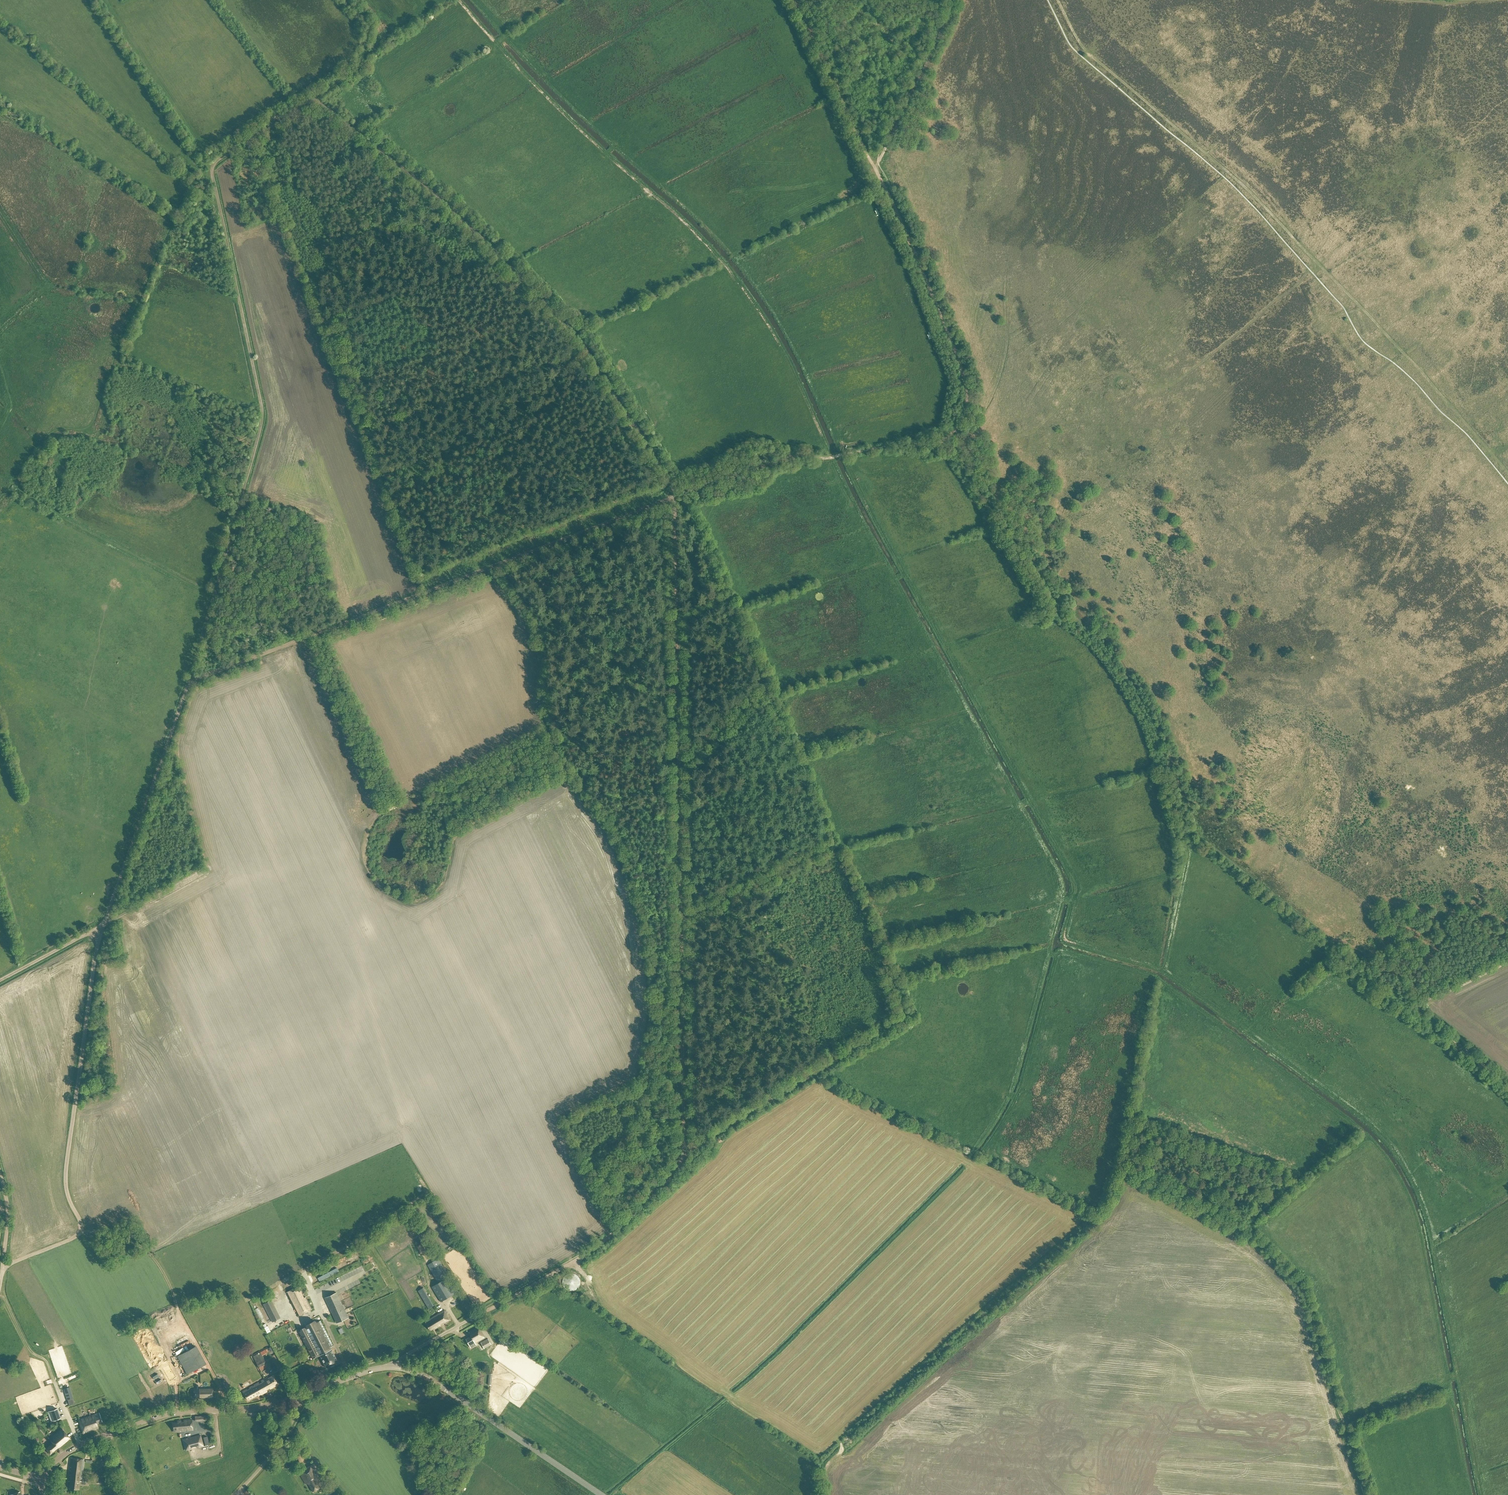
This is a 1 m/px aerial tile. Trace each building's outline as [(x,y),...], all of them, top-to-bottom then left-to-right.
[(427,1265),(438,1283),(432,1287),(441,1302),(458,1292),(438,1258),(427,1265)] [(318,1277),(320,1281),(340,1271),(338,1267),(318,1277)] [(580,1284),(580,1282),(580,1281),(580,1280),(579,1278),(578,1277),(577,1276),(576,1275),(575,1274),(574,1274),(573,1274),(571,1273),(570,1274),(568,1274),(567,1274),(566,1275),(565,1276),(564,1277),(563,1278),(563,1280),(562,1281),(562,1282),(562,1284),(563,1285),(563,1286),(564,1287),(565,1289),(566,1289),(567,1290),(568,1291),(570,1291),(571,1291),(573,1291),(574,1291),(575,1290),(576,1289),(577,1289),(578,1287),(579,1286),(580,1285),(580,1284)] [(288,1291),(298,1315),(313,1309),(307,1296),(304,1297),(303,1293),(304,1293),(301,1286),(288,1291)] [(422,1288),(418,1290),(428,1309),(433,1306),(422,1288)] [(337,1323),(349,1318),(337,1292),(325,1298),(337,1323)] [(281,1318),(270,1296),(262,1300),(264,1304),(263,1304),(273,1322),(281,1318)] [(443,1324),(450,1320),(444,1310),(425,1322),(430,1331),(434,1329),(434,1330),(441,1326),(440,1325),(443,1323),(443,1324)] [(327,1368),(338,1362),(331,1347),(333,1346),(321,1321),(299,1332),(313,1359),(320,1355),(327,1368)] [(504,1333),(489,1323),(486,1327),(501,1337),(504,1333)] [(469,1333),(471,1336),(466,1339),(471,1348),(476,1345),(475,1343),(486,1338),(479,1327),(469,1332),(469,1333)] [(484,1349),(492,1345),(488,1338),(481,1342),(484,1349)] [(206,1364),(196,1346),(177,1356),(180,1362),(181,1362),(182,1364),(181,1364),(187,1374),(206,1364)] [(266,1349),(260,1352),(253,1356),(261,1370),(268,1366),(262,1356),(268,1353),(266,1349)] [(169,1364),(162,1368),(169,1381),(176,1378),(169,1364)] [(265,1380),(269,1388),(270,1389),(279,1384),(273,1375),(265,1380)] [(269,1388),(265,1380),(264,1379),(243,1392),(248,1400),(258,1395),(258,1396),(267,1391),(266,1390),(269,1388)] [(199,1399),(213,1399),(213,1387),(198,1388),(198,1385),(195,1385),(195,1388),(194,1388),(193,1398),(199,1397),(199,1399)] [(67,1400),(73,1398),(70,1387),(64,1389),(67,1400)] [(51,1422),(61,1418),(57,1408),(47,1412),(51,1422)] [(102,1422),(99,1413),(78,1420),(83,1433),(95,1429),(98,1428),(97,1424),(102,1422)] [(192,1419),(183,1420),(183,1422),(181,1423),(181,1420),(177,1421),(177,1423),(172,1423),(173,1432),(193,1430),(192,1419)] [(58,1449),(60,1448),(70,1439),(61,1428),(48,1438),(50,1441),(44,1446),(46,1449),(50,1454),(51,1455),(58,1449)] [(184,1450),(187,1449),(191,1448),(191,1446),(195,1445),(196,1447),(202,1445),(199,1435),(184,1439),(182,1439),(184,1450)] [(104,1463),(110,1461),(106,1447),(101,1448),(104,1463)] [(284,1460),(289,1469),(296,1465),(291,1456),(284,1460)] [(72,1471),(70,1471),(68,1481),(70,1482),(69,1489),(79,1490),(80,1482),(85,1482),(86,1479),(82,1479),(84,1460),(71,1458),(70,1467),(72,1468),(72,1471)] [(320,1488),(321,1487),(317,1479),(320,1477),(313,1464),(299,1472),(306,1484),(308,1483),(313,1491),(320,1488)]
